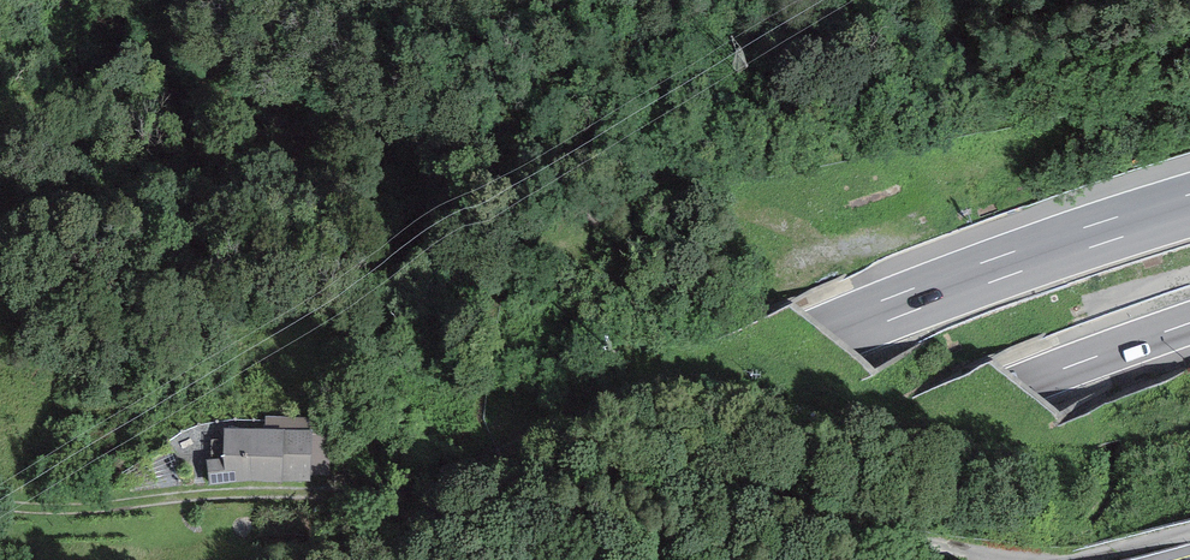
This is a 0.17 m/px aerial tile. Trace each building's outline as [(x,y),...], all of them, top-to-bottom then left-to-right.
[(265,429),(223,428),(224,459),(207,459),(210,485),(251,480),(310,481),(312,430),(309,430),(309,417),(265,416),(265,429)]
